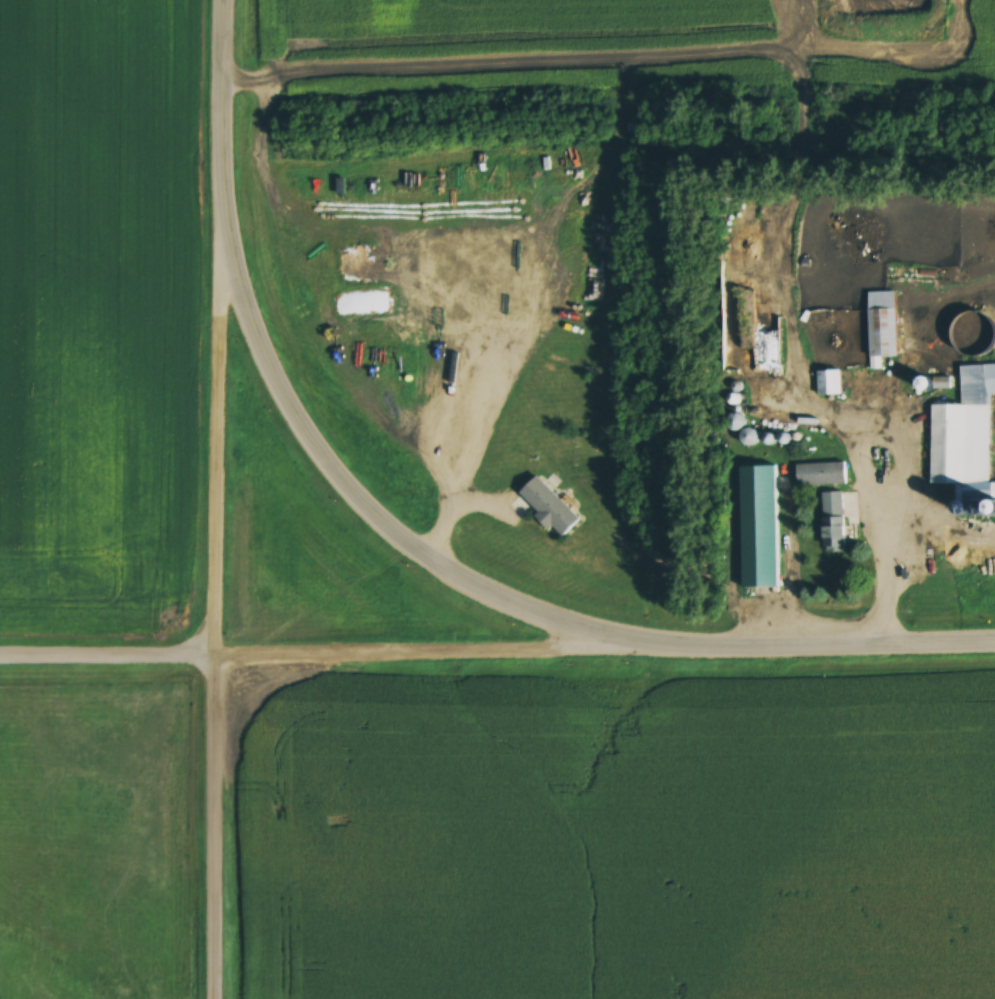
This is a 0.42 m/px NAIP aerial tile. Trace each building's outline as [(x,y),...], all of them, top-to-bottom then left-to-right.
[(961,269),(888,268),(887,284),(961,285),(961,269)] [(870,293),(872,362),(880,362),(879,358),(900,357),(897,292),(870,293)] [(963,404),(933,405),(934,484),(960,484),(960,500),(990,499),(988,394),(994,394),(994,365),(963,365),(963,404)] [(843,395),(843,371),(820,371),(820,395),(843,395)] [(746,444),(758,443),(757,430),(745,431),(746,444)] [(797,486),(848,483),(847,462),(796,465),(797,486)] [(521,494),(564,538),(583,520),(539,475),(521,494)] [(849,550),(847,491),(824,492),(826,551),(849,550)] [(781,588),(780,500),(744,501),(744,588),(781,588)]
